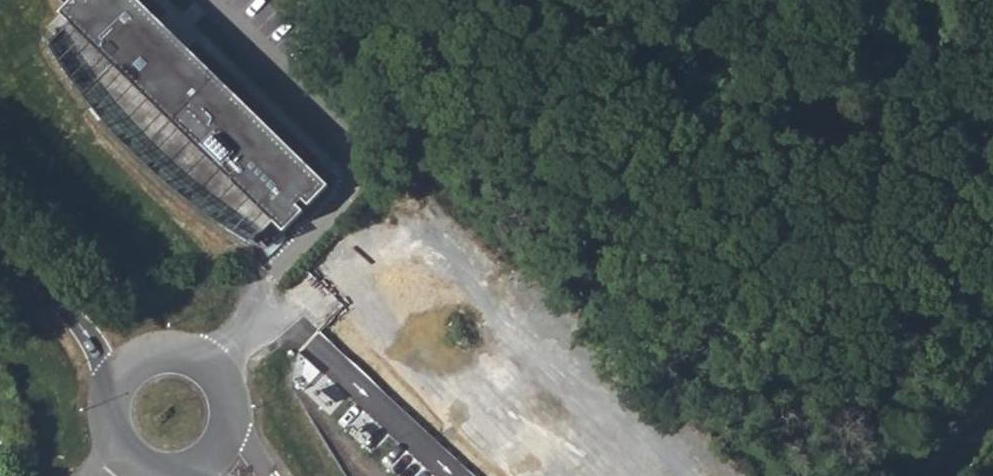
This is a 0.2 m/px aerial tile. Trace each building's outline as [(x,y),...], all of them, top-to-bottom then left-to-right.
[(122,0),(79,0),(84,4),(79,10),(73,4),(55,25),(65,35),(46,56),(63,82),(105,135),(155,181),(209,222),(255,248),(275,226),(286,236),(304,216),(304,205),(310,210),(329,189),(188,60),(185,64),(145,28),(148,24),(122,0)]
